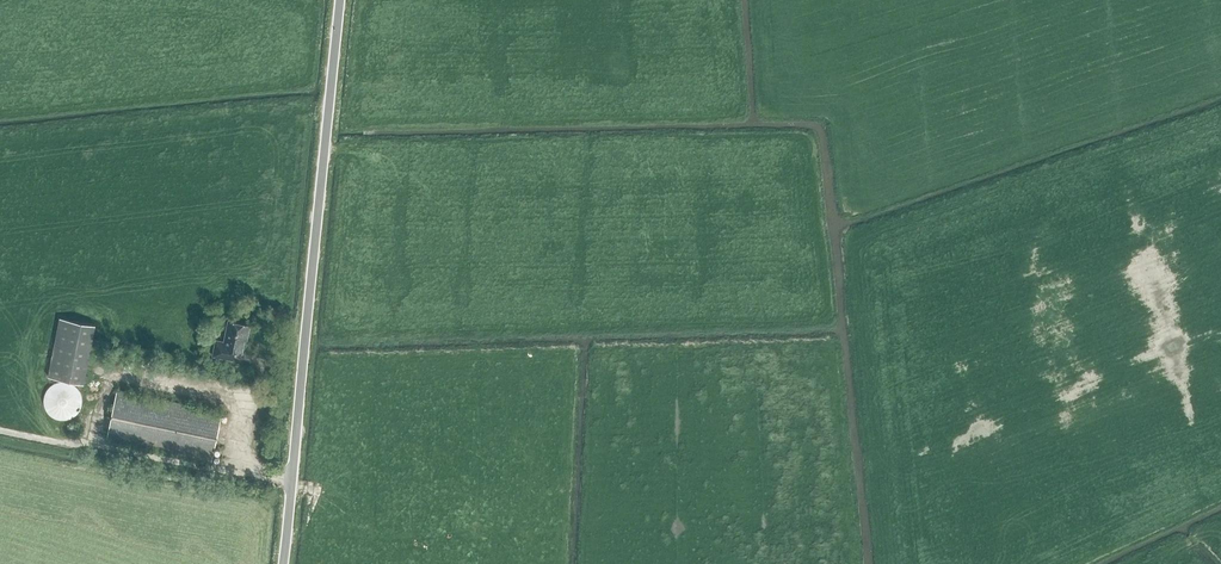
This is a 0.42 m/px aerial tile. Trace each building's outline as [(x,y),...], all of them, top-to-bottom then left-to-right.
[(95,324),(59,316),(47,375),(83,383),(95,324)] [(249,325),(228,320),(223,342),(215,340),(212,355),(232,359),(234,351),(241,352),(244,335),(247,335),(249,325)] [(67,382),(64,382),(60,382),(57,383),(54,384),(51,386),(49,388),(47,391),(46,394),(45,395),(45,397),(45,401),(45,404),(46,407),(47,410),(49,413),(51,415),(54,417),(57,419),(60,419),(64,420),(67,419),(70,419),(73,417),(76,415),(78,413),(80,410),(82,407),(82,405),(83,404),(83,401),(83,397),(82,394),(80,391),(78,388),(76,386),(73,384),(70,383),(67,382)] [(221,411),(116,390),(105,439),(211,461),(221,411)]
